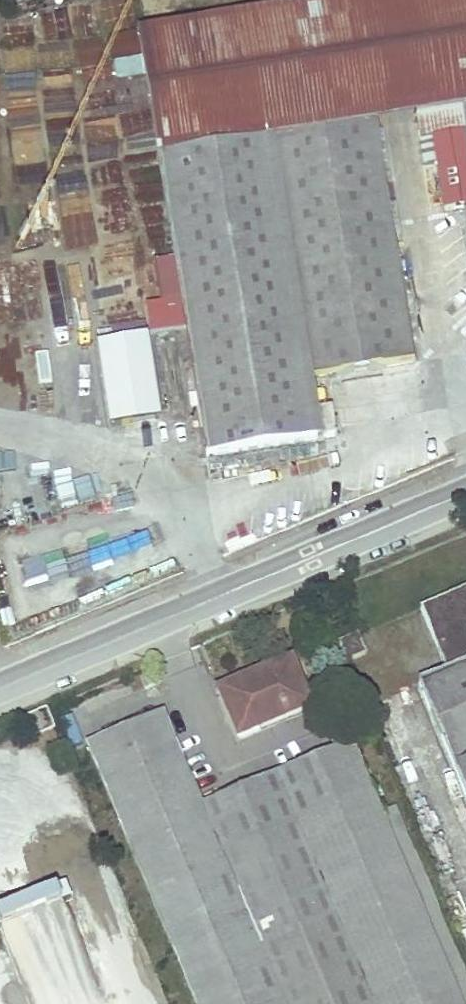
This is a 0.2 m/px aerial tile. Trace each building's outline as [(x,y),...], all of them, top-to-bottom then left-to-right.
[(137,33),(181,305),(185,333),(205,456),(333,436),(329,410),(316,412),(312,378),(413,364),(374,122),(357,0),(346,0),(137,33)] [(374,122),(414,116),(417,140),(432,138),(444,210),(462,208),(465,234),(465,0),(357,0),(374,122)] [(417,140),(429,212),(444,210),(432,138),(417,140)] [(185,333),(181,305),(146,311),(150,338),(185,333)] [(144,321),(110,326),(111,338),(96,340),(110,426),(160,418),(144,321)] [(446,672),(418,684),(451,763),(465,757),(465,589),(420,608),(446,672)] [(337,644),(345,662),(364,654),(356,636),(337,644)] [(237,738),(308,707),(289,661),(264,671),(217,691),(237,738)] [(43,710),(25,717),(27,721),(33,735),(51,728),(43,710)] [(87,747),(195,1003),(460,1003),(379,814),(350,745),(202,807),(163,715),(87,747)] [(27,721),(25,717),(8,724),(10,730),(19,726),(18,724),(27,721)] [(451,763),(465,799),(465,757),(451,763)] [(390,810),(379,814),(460,1003),(465,1003),(465,989),(390,810)]
